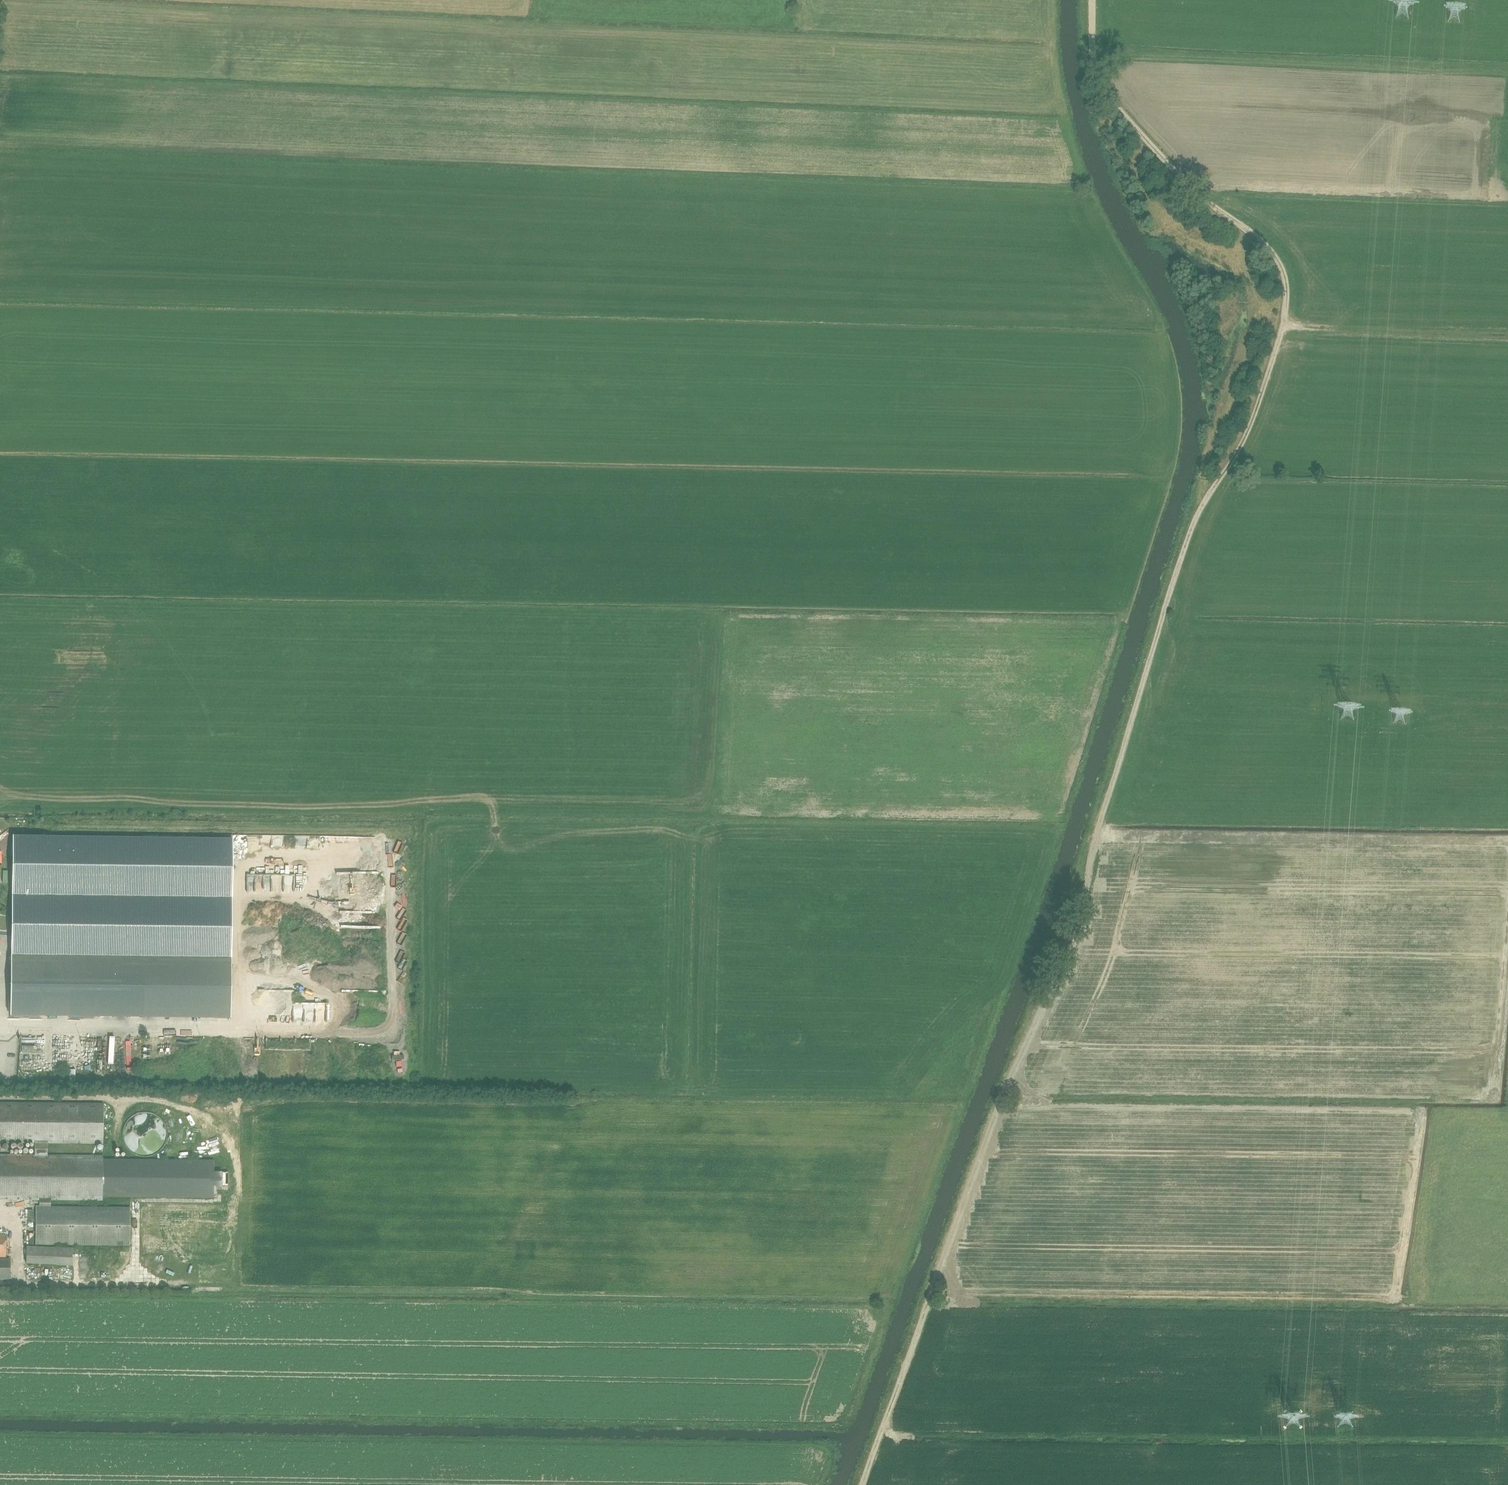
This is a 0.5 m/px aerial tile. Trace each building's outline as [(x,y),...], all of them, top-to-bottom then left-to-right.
[(12,836),(10,1015),(230,1018),(232,839),(12,836)] [(376,945),(373,916),(365,917),(365,911),(328,915),(329,928),(325,928),(326,940),(342,938),(343,949),(376,945)] [(32,1035),(26,1035),(18,1035),(19,1057),(33,1056),(32,1035)] [(0,1154),(0,1199),(39,1200),(39,1208),(51,1208),(51,1200),(103,1200),(103,1196),(213,1197),(213,1186),(222,1186),(222,1171),(214,1171),(214,1160),(103,1159),(103,1155),(47,1154),(47,1143),(103,1143),(103,1103),(0,1102),(0,1143),(34,1143),(34,1154),(0,1154)] [(39,1208),(35,1208),(35,1246),(130,1246),(130,1208),(51,1208),(39,1208)] [(72,1249),(26,1248),(26,1264),(72,1265),(72,1249)] [(0,1258),(0,1279),(10,1279),(10,1258),(0,1258)]
